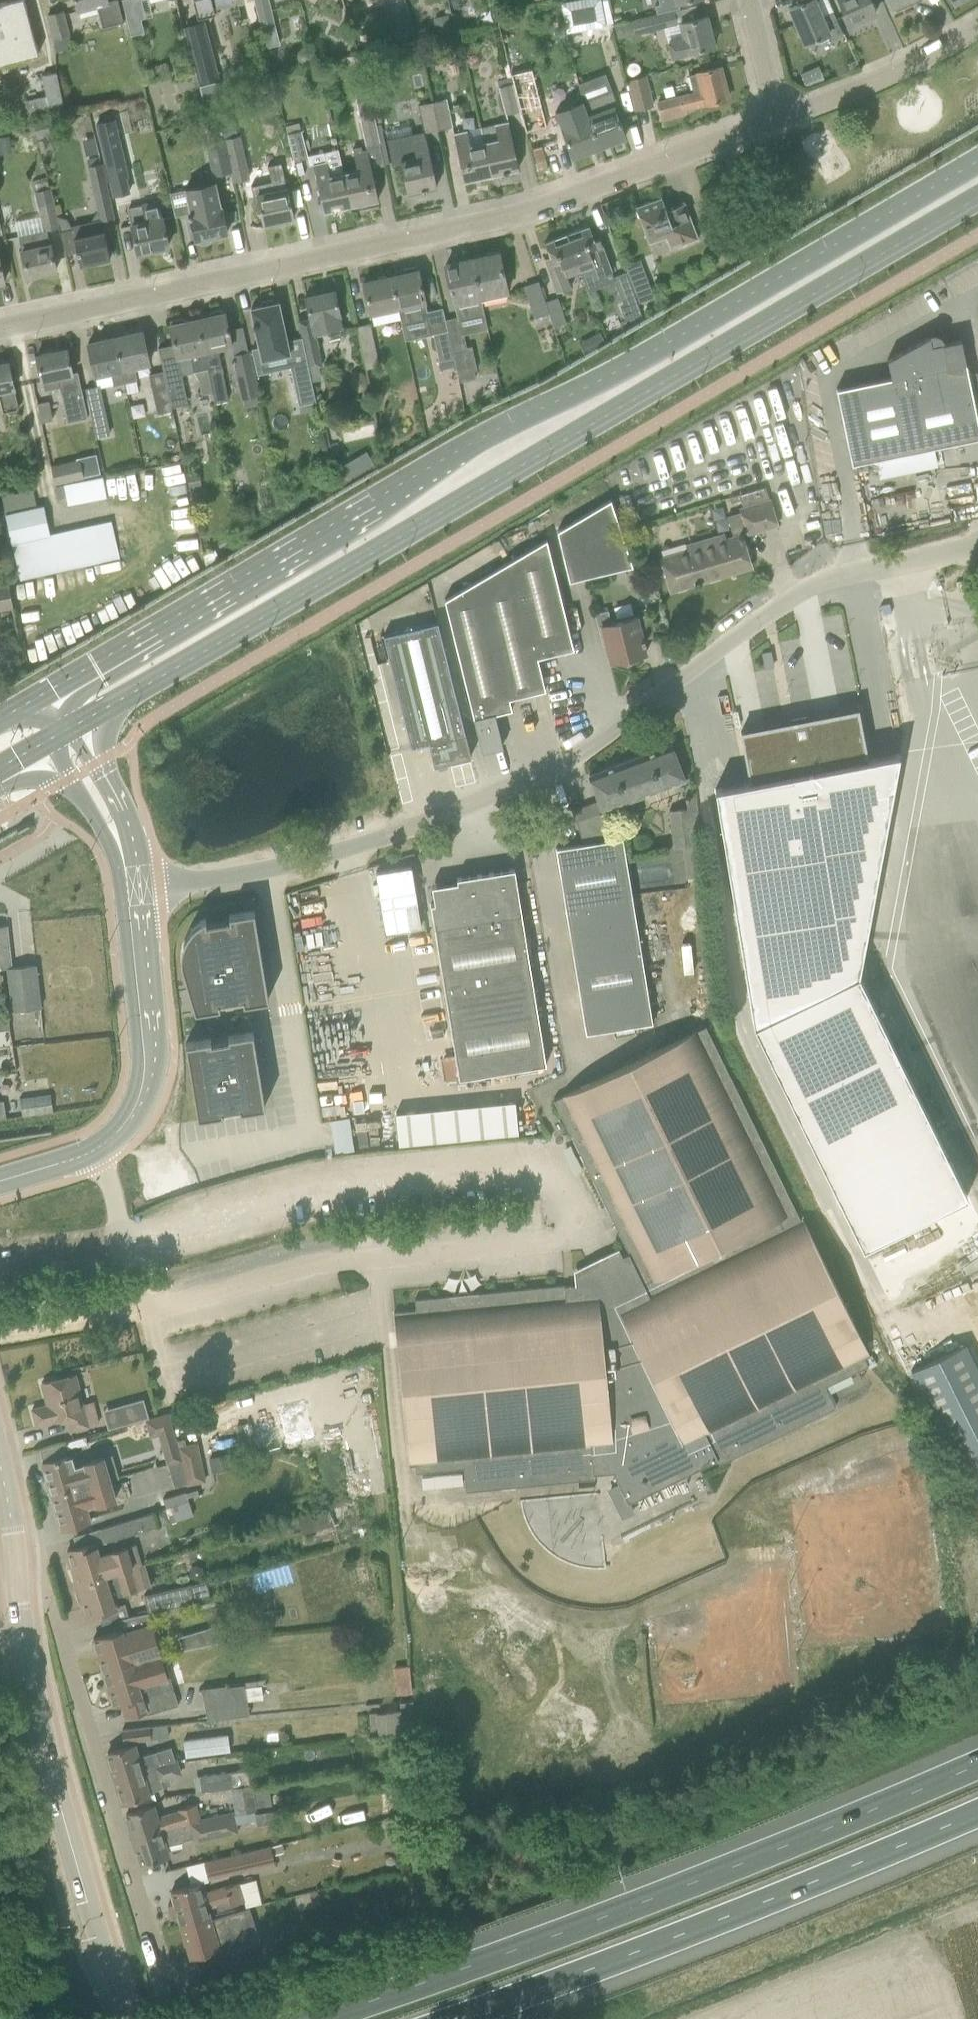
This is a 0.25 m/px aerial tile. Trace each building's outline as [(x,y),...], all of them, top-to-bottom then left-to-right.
[(32,53),(33,56),(38,54),(25,0),(8,0),(0,2),(0,60),(32,53)] [(108,1),(107,0),(75,0),(78,12),(97,7),(102,27),(123,22),(118,0),(111,0),(108,1)] [(197,19),(214,15),(210,0),(193,0),(197,19)] [(275,28),(268,0),(254,0),(264,43),(276,40),(273,28),(275,28)] [(562,1),(568,29),(604,22),(600,0),(568,0),(562,1)] [(659,4),(654,5),(656,13),(680,8),(678,2),(688,0),(658,0),(659,4)] [(815,0),(800,0),(801,3),(790,8),(805,44),(829,34),(814,0),(815,0)] [(842,6),(850,24),(853,23),(855,25),(864,21),(864,18),(875,13),(870,0),(839,0),(842,6)] [(893,5),(895,5),(897,10),(911,4),(910,0),(890,0),(893,5)] [(140,19),(144,18),(141,7),(124,11),(130,36),(143,33),(140,19)] [(56,52),(72,48),(62,10),(46,14),(52,40),(53,40),(56,52)] [(707,16),(676,24),(673,11),(631,22),(634,35),(635,36),(664,29),(672,57),(714,46),(707,16)] [(631,22),(614,26),(617,39),(634,35),(631,22)] [(206,49),(202,50),(197,29),(185,32),(197,81),(213,77),(206,49)] [(683,110),(728,98),(720,67),(688,75),(692,91),(658,100),(662,119),(684,114),(683,110)] [(644,75),(627,79),(630,91),(634,108),(651,104),(644,75)] [(505,116),(519,112),(512,84),(498,88),(505,116)] [(611,91),(582,102),(587,115),(586,115),(598,146),(623,137),(624,138),(625,137),(618,119),(613,106),(615,105),(611,91)] [(539,96),(527,99),(532,121),(544,118),(539,96)] [(366,146),(379,143),(370,99),(357,102),(366,146)] [(446,99),(432,102),(438,129),(452,126),(446,99)] [(432,102),(418,105),(424,132),(438,129),(432,102)] [(582,102),(555,112),(572,157),(574,156),(573,156),(598,146),(586,115),(587,115),(582,102)] [(33,121),(37,141),(42,140),(50,138),(50,136),(46,119),(33,121)] [(113,120),(96,124),(96,125),(113,196),(129,192),(125,176),(127,176),(113,120)] [(491,175),(518,169),(508,122),(480,128),(483,141),(491,175)] [(410,126),(386,131),(388,139),(386,139),(392,166),(401,164),(403,174),(407,193),(436,187),(432,167),(426,139),(414,142),(412,134),(410,126)] [(491,175),(483,141),(480,128),(453,134),(464,181),(491,175)] [(293,161),(307,158),(301,130),(287,133),(293,161)] [(232,182),(249,178),(239,135),(221,140),(222,141),(229,172),(232,182)] [(12,152),(8,136),(0,138),(0,155),(12,152)] [(222,141),(204,145),(212,177),(229,172),(222,141)] [(367,150),(361,151),(360,147),(353,148),(357,169),(343,172),(350,206),(378,200),(367,150)] [(286,186),(285,186),(278,160),(266,163),(272,189),(256,193),(263,225),(267,224),(269,227),(279,225),(279,221),(293,218),(286,186)] [(343,172),(327,176),(324,160),(312,163),(323,212),(350,206),(343,172)] [(102,164),(86,167),(95,210),(111,207),(102,164)] [(185,190),(169,193),(175,217),(189,214),(195,240),(198,239),(198,241),(202,244),(210,242),(212,238),(211,236),(226,233),(221,207),(220,207),(214,183),(185,189),(185,190)] [(46,230),(58,227),(50,188),(34,191),(42,232),(19,237),(21,248),(21,249),(27,277),(55,270),(46,230)] [(685,202),(666,210),(661,197),(635,206),(648,241),(665,235),(670,249),(698,238),(685,202)] [(142,206),(128,209),(131,225),(137,252),(168,246),(162,218),(161,218),(157,202),(142,205),(142,206)] [(98,220),(59,228),(65,254),(77,252),(80,265),(110,258),(103,230),(101,219),(98,220)] [(589,226),(566,234),(580,270),(587,290),(614,280),(613,277),(614,276),(612,270),(600,238),(594,240),(589,226)] [(566,275),(580,270),(566,234),(544,242),(549,256),(543,258),(556,291),(570,286),(566,275)] [(480,298),(506,292),(498,253),(471,259),(480,298)] [(471,259),(445,265),(454,304),(457,318),(458,318),(483,312),(480,298),(471,259)] [(427,311),(418,270),(417,270),(416,266),(403,269),(404,274),(390,277),(399,318),(401,324),(426,318),(429,334),(432,333),(438,362),(453,359),(445,321),(442,308),(427,311)] [(622,303),(634,296),(625,273),(614,276),(613,277),(614,280),(622,303)] [(364,282),(363,282),(372,324),(399,318),(390,277),(365,283),(364,282)] [(548,313),(545,302),(538,282),(525,287),(535,317),(548,313)] [(339,316),(340,315),(334,289),(320,292),(319,290),(315,289),(310,290),(307,293),(307,295),(305,296),(313,335),(301,337),(307,362),(309,371),(322,368),(315,336),(342,330),(339,316)] [(553,326),(565,322),(557,297),(545,302),(548,313),(553,326)] [(273,303),(272,299),(261,302),(262,306),(251,308),(254,322),(253,322),(253,326),(254,326),(259,347),(251,349),(257,375),(266,373),(263,359),(289,353),(278,302),(273,303)] [(210,317),(197,320),(209,379),(212,392),(215,403),(228,401),(218,350),(230,347),(231,347),(228,332),(228,330),(224,313),(223,313),(223,311),(219,310),(212,311),(209,314),(210,317)] [(176,357),(160,360),(163,371),(170,407),(186,404),(180,375),(193,372),(198,381),(209,379),(197,320),(184,322),(184,319),(180,318),(173,320),(170,322),(170,325),(169,325),(173,345),(176,357)] [(476,370),(471,346),(465,348),(458,318),(457,318),(445,321),(453,359),(457,374),(458,373),(474,370),(476,370)] [(366,369),(379,366),(370,323),(356,326),(366,369)] [(134,369),(149,365),(142,332),(115,338),(124,383),(136,380),(134,369)] [(943,344),(942,340),(941,339),(940,337),(939,336),(937,335),(935,334),(933,334),(931,335),(887,359),(891,377),(836,388),(852,464),(977,437),(977,422),(961,340),(943,344)] [(113,386),(124,383),(115,338),(87,344),(95,378),(110,374),(113,386)] [(66,349),(36,355),(44,390),(59,387),(67,422),(87,417),(77,372),(72,373),(66,349)] [(241,401),(259,396),(249,351),(232,355),(233,357),(231,358),(241,401)] [(18,408),(8,361),(0,363),(0,402),(2,412),(18,408)] [(315,401),(309,371),(307,362),(290,365),(298,404),(315,401)] [(474,370),(458,373),(460,382),(475,378),(474,370)] [(171,411),(170,407),(163,371),(148,374),(156,414),(171,411)] [(95,438),(110,435),(99,386),(85,389),(91,417),(95,438)] [(322,414),(334,412),(332,399),(319,402),(322,414)] [(48,402),(37,404),(41,422),(52,419),(48,402)] [(79,460),(50,466),(54,484),(83,478),(79,460)] [(189,489),(201,486),(198,473),(186,476),(189,489)] [(102,478),(63,486),(65,498),(67,506),(105,498),(106,498),(102,478)] [(63,486),(54,487),(57,500),(65,498),(63,486)] [(770,499),(769,499),(765,486),(739,494),(739,495),(729,498),(731,503),(741,500),(743,506),(739,508),(747,536),(778,526),(770,499)] [(34,491),(4,493),(5,508),(35,506),(34,491)] [(569,581),(632,566),(610,499),(557,531),(569,581)] [(94,525),(49,535),(43,506),(5,514),(20,581),(102,563),(94,525)] [(702,581),(751,567),(741,534),(713,542),(712,537),(687,545),(689,550),(660,558),(670,591),(695,583),(695,585),(703,582),(702,581)] [(537,658),(573,649),(546,539),(444,599),(482,752),(503,747),(494,714),(512,709),(509,699),(545,690),(537,658)] [(12,607),(8,581),(0,583),(0,609),(12,607)] [(637,617),(611,623),(608,610),(594,613),(602,645),(605,645),(610,662),(646,653),(643,643),(645,643),(644,638),(642,639),(637,617)] [(433,766),(471,757),(437,622),(383,635),(411,748),(428,744),(433,766)] [(746,784),(714,789),(753,1025),(862,1248),(967,1196),(894,1047),(858,973),(899,753),(867,759),(857,709),(813,718),(814,718),(808,719),(808,716),(808,714),(788,718),(789,720),(789,722),(784,723),(740,732),(748,771),(750,783),(746,784)] [(602,811),(685,780),(671,744),(589,775),(599,802),(602,811)] [(685,878),(706,875),(695,795),(685,796),(687,808),(666,810),(672,848),(681,847),(685,878)] [(599,802),(572,812),(584,844),(613,839),(602,811),(599,802)] [(566,911),(632,900),(622,838),(613,839),(584,844),(555,848),(566,911)] [(434,927),(521,913),(514,869),(456,878),(457,882),(431,886),(434,903),(430,904),(434,927)] [(585,1034),(652,1023),(632,900),(566,911),(585,1034)] [(205,921),(204,916),(200,918),(196,921),(191,925),(188,929),(184,934),(182,939),(180,945),(180,949),(180,957),(181,964),(194,1009),(219,1005),(218,1000),(242,996),(242,1001),(267,997),(253,908),(228,912),(229,917),(205,921)] [(459,1078),(546,1064),(521,913),(434,927),(459,1078)] [(12,967),(7,925),(0,926),(0,968),(5,968),(12,967)] [(342,933),(319,938),(322,948),(345,943),(342,933)] [(10,1011),(40,1010),(35,964),(12,967),(5,968),(10,1011)] [(10,1030),(8,1014),(0,1015),(0,1031),(10,1030)] [(802,1218),(799,1219),(705,1026),(554,1100),(571,1135),(629,1254),(613,1261),(613,1262),(585,1277),(585,1284),(565,1286),(565,1285),(415,1299),(416,1310),(394,1312),(398,1353),(409,1465),(415,1465),(415,1473),(463,1468),(465,1491),(594,1479),(593,1474),(612,1472),(628,1504),(716,1460),(718,1464),(775,1435),(834,1408),(824,1387),(867,1366),(864,1359),(869,1356),(802,1218)] [(210,1039),(185,1043),(197,1117),(222,1113),(222,1110),(239,1107),(240,1110),(265,1106),(253,1032),(228,1036),(228,1039),(211,1042),(210,1039)] [(21,1116),(53,1111),(50,1093),(19,1098),(21,1116)] [(398,1145),(519,1133),(516,1099),(395,1111),(398,1145)] [(350,1117),(331,1119),(334,1151),(353,1149),(350,1117)] [(377,1145),(377,1124),(359,1124),(359,1145),(377,1145)] [(95,1410),(85,1413),(75,1374),(41,1382),(47,1405),(32,1409),(36,1426),(67,1418),(70,1430),(98,1423),(95,1410)] [(143,1400),(124,1405),(129,1421),(147,1416),(143,1400)] [(303,1401),(275,1409),(285,1448),(314,1440),(303,1401)] [(168,1414),(145,1420),(150,1437),(159,1434),(167,1463),(181,1460),(172,1429),(168,1414)] [(197,1442),(179,1445),(181,1459),(186,1483),(186,1485),(205,1481),(197,1442)] [(43,1462),(42,1463),(47,1479),(45,1482),(47,1491),(51,1493),(51,1495),(80,1487),(80,1488),(100,1483),(110,1480),(117,1478),(110,1454),(103,1457),(84,1462),(84,1463),(79,1465),(75,1453),(66,1455),(43,1462)] [(181,1460),(167,1463),(174,1486),(186,1483),(181,1459),(181,1460)] [(80,1487),(51,1495),(61,1529),(90,1521),(86,1507),(115,1499),(113,1493),(110,1480),(100,1483),(80,1488),(80,1487)] [(101,1529),(128,1520),(125,1508),(98,1516),(101,1529)] [(105,1542),(157,1526),(153,1513),(128,1520),(101,1529),(105,1542)] [(126,1546),(107,1552),(103,1540),(67,1550),(72,1565),(69,1568),(72,1579),(76,1579),(77,1584),(106,1575),(138,1566),(132,1545),(127,1547),(126,1546)] [(113,1598),(145,1588),(138,1566),(106,1575),(77,1584),(79,1588),(76,1591),(79,1602),(83,1603),(87,1617),(116,1608),(113,1598)] [(148,1612),(207,1598),(204,1581),(190,1584),(144,1595),(148,1612)] [(105,1635),(94,1638),(104,1672),(152,1657),(162,1655),(158,1643),(151,1621),(150,1622),(122,1630),(121,1630),(105,1635)] [(215,1627),(201,1631),(205,1645),(219,1642),(215,1627)] [(146,1715),(178,1705),(162,1655),(152,1657),(104,1672),(114,1705),(121,1703),(126,1719),(146,1713),(146,1715)] [(207,1720),(232,1717),(226,1685),(201,1689),(207,1720)] [(124,1742),(151,1739),(149,1726),(122,1729),(124,1742)] [(185,1757),(230,1751),(228,1733),(183,1739),(185,1757)] [(170,1747),(139,1757),(136,1744),(107,1752),(115,1777),(163,1763),(178,1761),(177,1758),(174,1759),(170,1747)] [(168,1779),(182,1775),(178,1761),(163,1763),(115,1777),(122,1802),(150,1794),(150,1792),(170,1786),(168,1779)] [(256,1768),(249,1769),(250,1784),(270,1781),(268,1770),(256,1771),(256,1768)] [(230,1788),(249,1784),(250,1784),(248,1769),(199,1775),(202,1791),(230,1788)] [(253,1792),(232,1795),(234,1815),(254,1810),(255,1811),(283,1806),(279,1789),(253,1792)] [(183,1823),(200,1820),(196,1803),(177,1809),(177,1811),(162,1816),(165,1824),(158,1826),(152,1805),(126,1813),(133,1838),(183,1823)] [(195,1839),(234,1829),(231,1814),(200,1820),(183,1823),(133,1838),(141,1863),(167,1855),(164,1846),(184,1841),(184,1840),(194,1837),(195,1839)] [(271,1849),(270,1845),(204,1861),(208,1878),(274,1863),(273,1859),(271,1849)] [(176,1887),(190,1884),(187,1867),(173,1869),(176,1887)] [(231,1905),(245,1901),(239,1882),(202,1893),(199,1882),(171,1891),(174,1902),(168,1904),(171,1915),(177,1913),(181,1925),(209,1916),(207,1908),(216,1905),(218,1911),(232,1907),(231,1905)] [(209,1916),(181,1925),(191,1958),(216,1950),(217,1955),(260,1942),(249,1908),(211,1920),(209,1916)]
